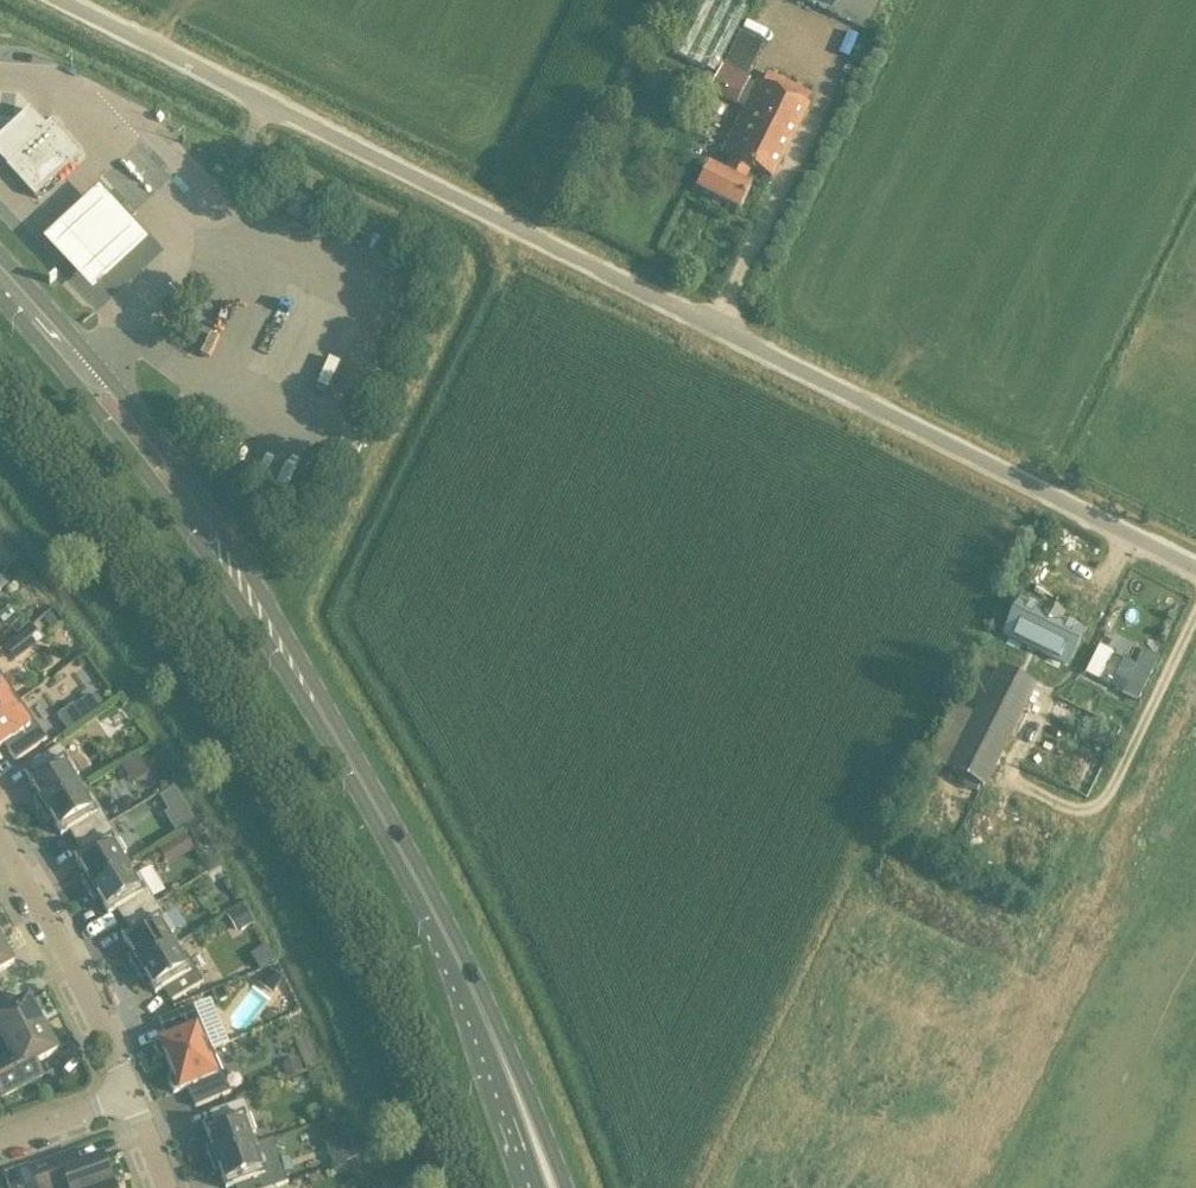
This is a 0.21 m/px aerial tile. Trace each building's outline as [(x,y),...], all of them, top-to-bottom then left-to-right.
[(713,67),(745,4),(738,0),(694,0),(671,46),(713,67)] [(709,93),(736,107),(750,79),(746,78),(764,44),(740,32),(709,93)] [(773,181),(809,109),(757,81),(719,154),(773,181)] [(4,165),(20,182),(34,198),(72,163),(35,123),(27,131),(33,138),(4,165)] [(739,213),(751,189),(708,167),(696,191),(739,213)] [(150,246),(101,195),(47,247),(95,298),(150,246)] [(1003,635),(1065,667),(1069,658),(1070,659),(1079,641),(1078,640),(1082,632),(1060,621),(1061,619),(1043,610),(1042,612),(1020,601),(1003,635)] [(3,624),(14,614),(7,606),(0,613),(0,620),(3,624)] [(15,661),(23,654),(13,641),(4,647),(15,661)] [(1143,652),(1136,665),(1099,647),(1085,675),(1138,701),(1152,673),(1159,660),(1143,652)] [(984,791),(1036,688),(998,668),(946,770),(947,771),(947,772),(984,791)] [(19,701),(0,674),(0,715),(19,701)] [(89,694),(74,705),(86,721),(100,710),(98,707),(92,699),(89,694)] [(35,723),(19,701),(0,715),(0,747),(3,745),(15,762),(47,740),(35,723)] [(79,775),(68,757),(61,745),(29,764),(36,776),(28,782),(37,797),(32,800),(39,812),(80,788),(74,778),(79,775)] [(133,782),(149,773),(139,756),(123,766),(133,782)] [(108,824),(91,796),(86,799),(80,788),(39,812),(46,824),(51,821),(61,837),(69,831),(76,843),(108,824)] [(195,823),(194,821),(183,803),(169,811),(168,812),(164,814),(176,834),(195,823)] [(126,854),(115,836),(108,824),(76,843),(84,855),(75,861),(85,876),(80,879),(87,891),(127,867),(121,857),(126,854)] [(198,838),(206,833),(202,826),(194,831),(198,838)] [(185,835),(174,841),(183,856),(194,850),(185,835)] [(156,904),(138,875),(133,878),(127,867),(87,891),(94,903),(99,900),(108,916),(117,910),(124,922),(156,904)] [(173,933),(163,916),(156,904),(124,922),(131,935),(122,940),(132,955),(127,958),(134,970),(174,946),(168,936),(173,933)] [(228,914),(237,931),(254,921),(245,904),(228,914)] [(13,964),(0,940),(0,971),(13,964)] [(203,983),(185,953),(180,957),(174,946),(134,970),(141,982),(146,979),(155,995),(164,990),(171,1002),(203,983)] [(259,982),(273,992),(283,978),(268,969),(259,982)] [(212,992),(215,1000),(221,1002),(229,999),(224,988),(212,992)] [(0,997),(0,1038),(1,1038),(5,1045),(43,1025),(28,998),(7,1010),(0,997)] [(158,1021),(166,1040),(153,1046),(159,1061),(164,1059),(168,1068),(212,1050),(193,1006),(158,1021)] [(5,1045),(13,1060),(0,1067),(0,1095),(2,1098),(42,1076),(36,1063),(57,1052),(43,1025),(5,1045)] [(230,1093),(222,1074),(212,1050),(168,1068),(172,1077),(167,1079),(173,1094),(187,1089),(195,1108),(230,1093)] [(299,1060),(283,1066),(288,1079),(304,1073),(299,1060)] [(209,1113),(214,1126),(204,1130),(210,1147),(205,1149),(209,1162),(254,1146),(250,1136),(255,1134),(244,1101),(209,1113)] [(263,1156),(258,1158),(254,1146),(209,1162),(214,1175),(219,1173),(225,1187),(232,1187),(235,1187),(273,1187),(275,1187),(263,1156)] [(112,1186),(102,1157),(79,1165),(74,1152),(37,1165),(45,1187),(56,1187),(66,1184),(68,1187),(106,1187),(112,1186)] [(350,1161),(352,1167),(363,1163),(361,1157),(350,1161)]
